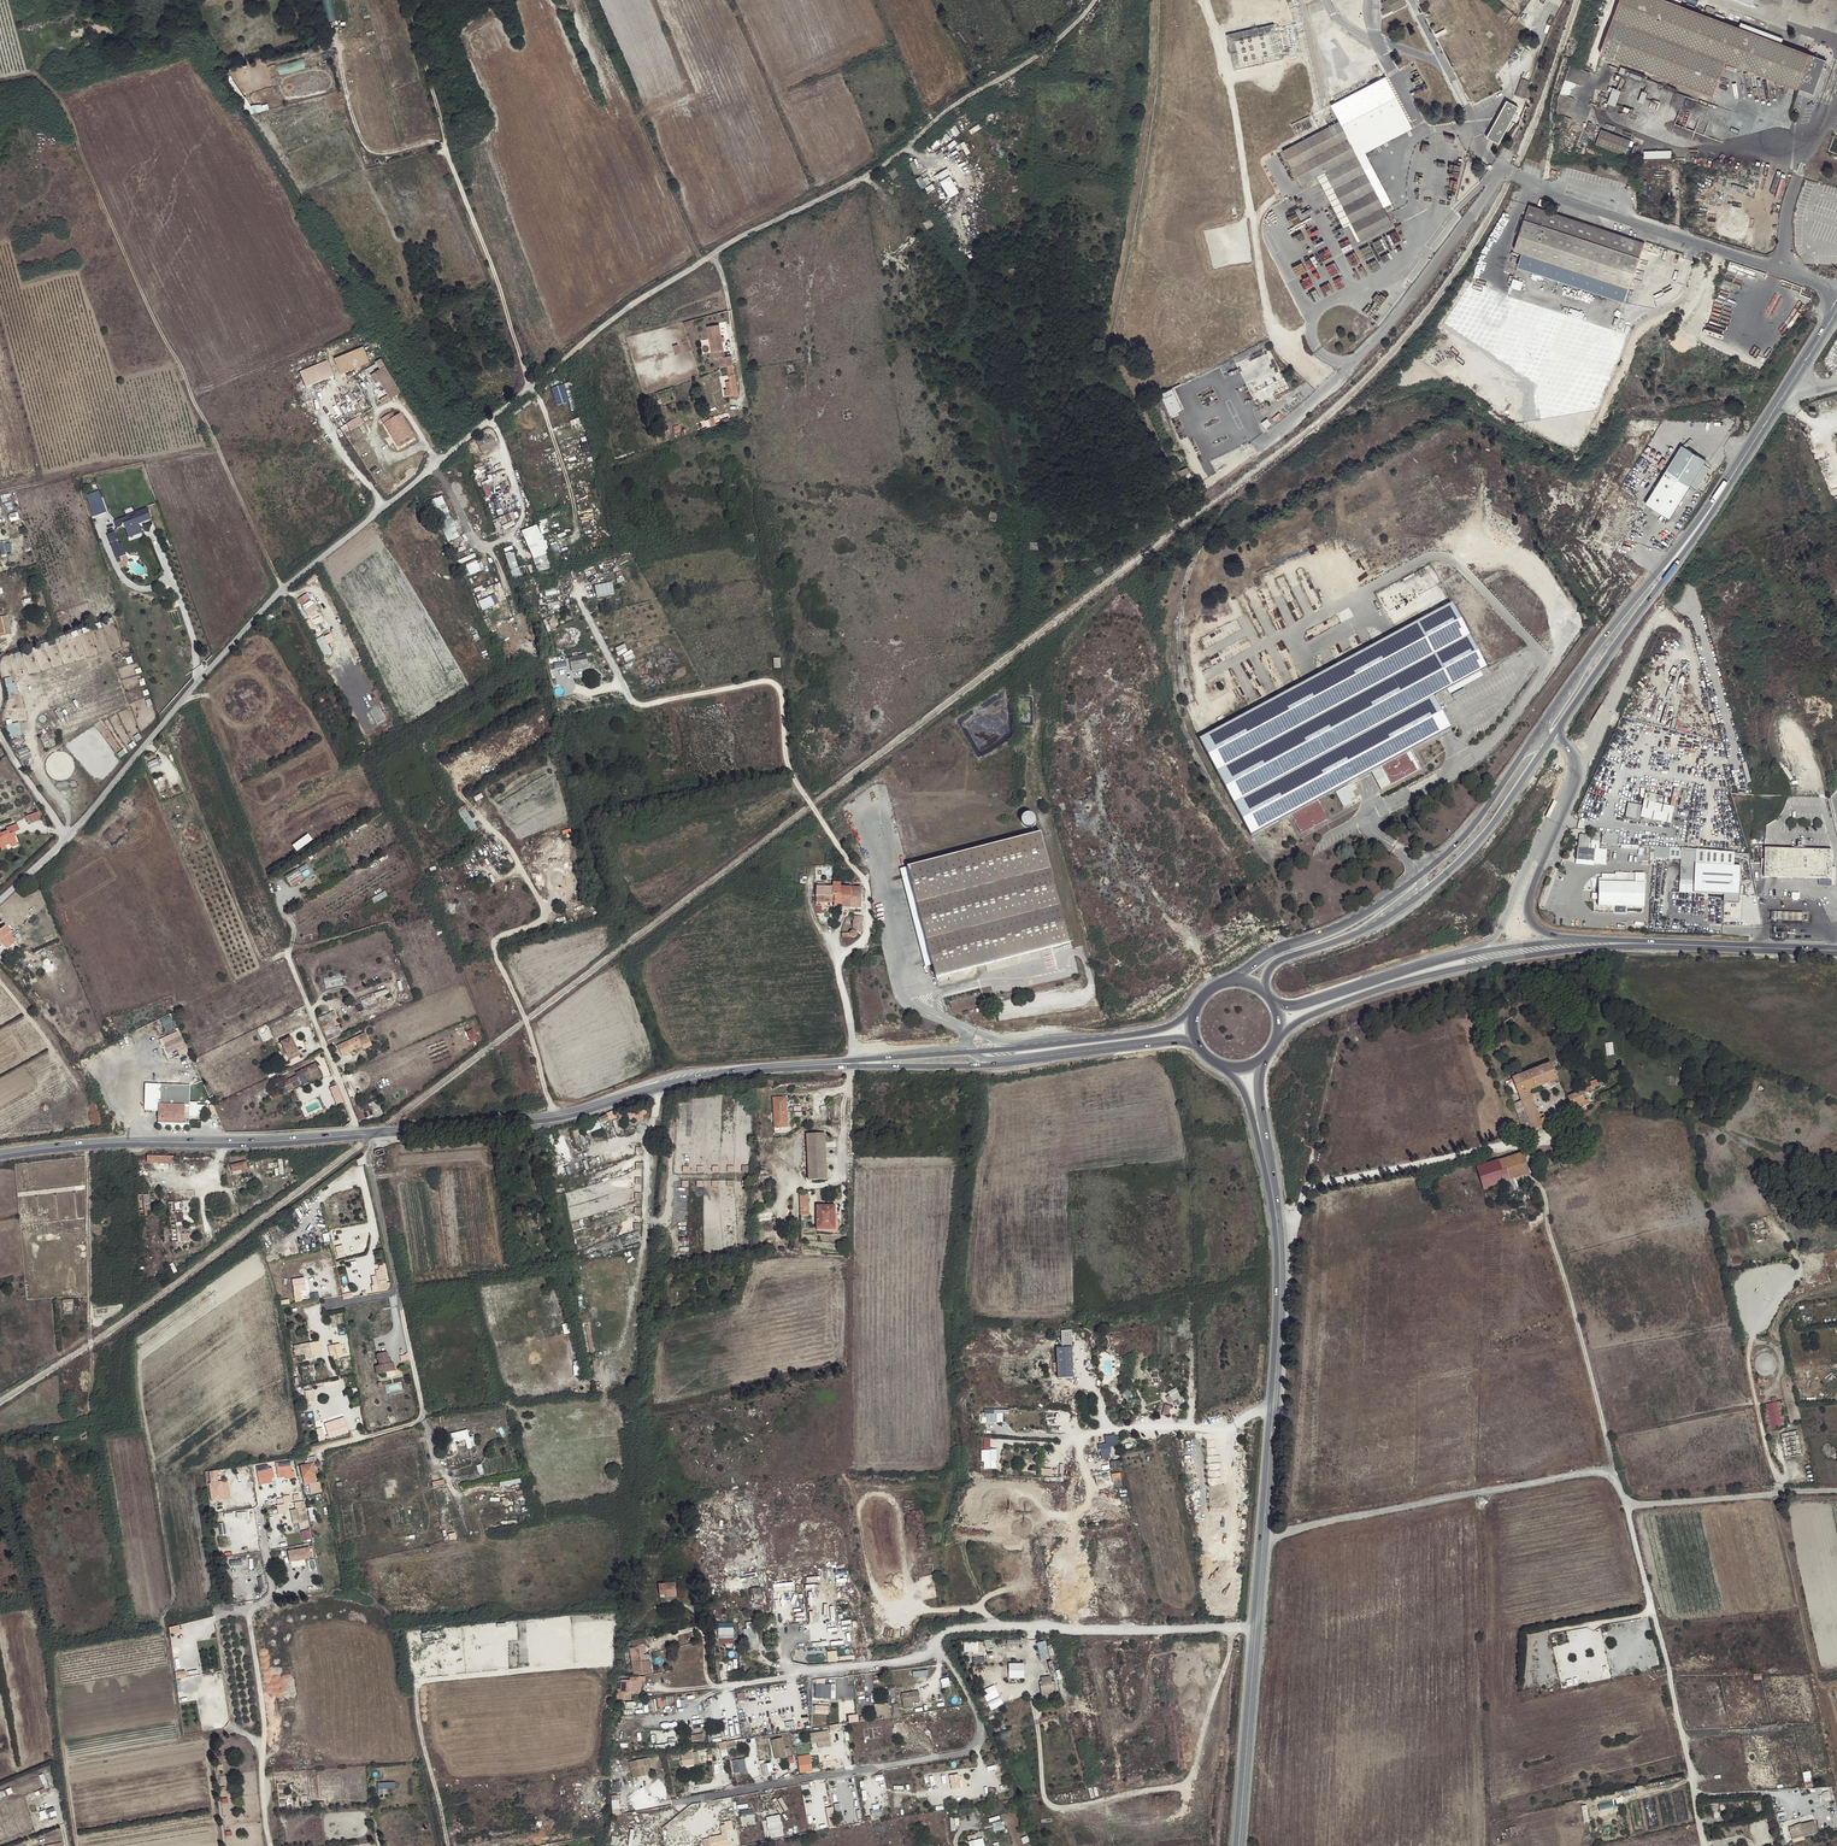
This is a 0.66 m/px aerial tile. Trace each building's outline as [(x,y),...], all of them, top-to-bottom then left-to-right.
[(337,19),(334,0),(325,0),(328,21),(337,19)] [(1392,11),(1387,0),(1382,3),(1384,9),(1381,11),(1383,15),(1392,11)] [(1387,0),(1392,11),(1393,12),(1406,5),(1403,0),(1387,0)] [(1613,19),(1727,63),(1798,89),(1811,54),(1772,39),(1739,27),(1724,21),(1715,17),(1712,17),(1708,16),(1703,14),(1667,0),(1620,0),(1613,19)] [(1707,7),(1703,14),(1708,16),(1712,9),(1707,7)] [(1716,12),(1715,17),(1724,21),(1726,16),(1716,12)] [(1600,54),(1714,96),(1727,63),(1613,19),(1600,54)] [(1739,27),(1772,39),(1774,35),(1741,22),(1739,27)] [(1234,69),(1282,59),(1274,23),(1226,34),(1234,69)] [(1826,61),(1811,54),(1798,89),(1814,94),(1826,61)] [(280,73),(307,69),(305,59),(278,63),(280,73)] [(1330,105),(1339,122),(1353,150),(1408,122),(1385,77),(1330,105)] [(1530,82),(1521,78),(1515,96),(1524,99),(1530,82)] [(1607,104),(1617,105),(1618,89),(1608,88),(1607,104)] [(1518,107),(1507,100),(1487,137),(1499,143),(1518,107)] [(1282,151),(1300,185),(1317,177),(1356,156),(1353,150),(1339,122),(1282,151)] [(1412,130),(1408,122),(1353,150),(1356,156),(1383,208),(1390,203),(1365,154),(1412,130)] [(1595,145),(1624,156),(1629,141),(1600,130),(1595,145)] [(962,142),(967,154),(971,152),(966,140),(962,142)] [(1356,156),(1317,177),(1343,228),(1348,225),(1357,242),(1367,237),(1391,225),(1383,208),(1356,156)] [(1489,168),(1484,164),(1478,173),(1483,177),(1489,168)] [(948,168),(936,174),(950,197),(961,191),(948,168)] [(900,175),(896,169),(890,172),(893,179),(900,175)] [(1646,183),(1670,182),(1669,169),(1646,171),(1646,183)] [(922,175),(916,178),(922,188),(928,185),(922,175)] [(1530,204),(1525,220),(1640,258),(1645,243),(1530,204)] [(929,218),(923,223),(927,230),(934,225),(929,218)] [(1640,258),(1525,220),(1514,251),(1522,254),(1629,290),(1640,258)] [(1629,290),(1522,254),(1517,268),(1625,304),(1629,290)] [(1523,289),(1526,281),(1516,277),(1513,286),(1523,289)] [(909,291),(900,291),(900,300),(909,299),(909,291)] [(720,324),(708,327),(713,358),(719,357),(725,356),(723,343),(727,342),(726,337),(722,337),(720,324)] [(366,348),(339,360),(345,374),(372,362),(366,348)] [(1237,364),(1257,406),(1290,389),(1270,348),(1237,364)] [(739,397),(733,355),(725,356),(719,357),(720,367),(728,366),(730,381),(725,381),(727,399),(739,397)] [(1233,357),(1223,361),(1226,370),(1236,367),(1233,357)] [(328,359),(299,371),(306,387),(334,375),(328,359)] [(369,373),(380,367),(377,362),(366,368),(369,373)] [(401,394),(385,368),(375,374),(391,400),(401,394)] [(557,404),(569,402),(565,383),(553,386),(557,404)] [(1161,393),(1171,414),(1182,409),(1172,388),(1161,393)] [(707,426),(731,419),(729,412),(705,419),(707,426)] [(351,430),(366,422),(361,414),(347,423),(351,430)] [(414,436),(401,416),(395,420),(392,415),(383,421),(385,426),(388,424),(396,436),(401,444),(414,436)] [(483,442),(489,439),(487,434),(481,438),(475,441),(477,444),(482,453),(482,454),(497,446),(495,443),(486,448),(483,442)] [(401,444),(396,436),(393,438),(400,450),(416,440),(414,436),(401,444)] [(492,437),(489,439),(483,442),(486,448),(495,443),(492,437)] [(482,453),(477,444),(471,447),(476,456),(482,453)] [(1682,445),(1645,504),(1670,519),(1692,485),(1698,489),(1711,468),(1705,465),(1707,460),(1682,445)] [(1194,469),(1206,464),(1199,448),(1187,453),(1194,469)] [(484,466),(475,469),(478,478),(487,475),(484,466)] [(1185,478),(1190,475),(1187,467),(1181,470),(1185,478)] [(100,489),(87,494),(95,516),(108,511),(100,489)] [(461,537),(444,495),(432,500),(449,542),(461,537)] [(499,515),(504,513),(499,497),(494,498),(499,515)] [(141,523),(151,520),(146,508),(134,513),(135,516),(130,518),(131,520),(127,522),(125,517),(113,521),(116,529),(121,527),(124,528),(126,533),(131,531),(134,532),(139,530),(137,524),(138,522),(140,521),(141,523)] [(493,521),(498,531),(515,523),(514,519),(520,516),(517,509),(493,521)] [(999,514),(992,511),(988,518),(995,521),(999,514)] [(541,524),(525,529),(538,572),(554,567),(541,524)] [(107,535),(111,547),(118,545),(114,533),(107,535)] [(12,542),(1,542),(2,554),(7,554),(7,549),(12,549),(12,542)] [(111,547),(116,559),(119,558),(125,556),(120,544),(118,545),(111,547)] [(514,545),(505,548),(514,577),(523,574),(514,545)] [(471,575),(483,569),(477,558),(466,563),(471,575)] [(614,582),(596,584),(597,596),(615,594),(614,582)] [(310,592),(299,597),(308,615),(318,610),(310,592)] [(479,601),(484,610),(496,604),(492,595),(479,601)] [(1204,737),(1199,739),(1251,836),(1255,834),(1261,831),(1291,815),(1300,832),(1327,817),(1318,800),(1341,788),(1350,804),(1358,799),(1356,796),(1353,790),(1358,787),(1354,781),(1365,775),(1371,772),(1373,771),(1380,784),(1386,786),(1420,767),(1411,750),(1450,729),(1433,694),(1487,666),(1452,603),(1210,733),(1204,737)] [(273,609),(265,618),(269,622),(273,618),(274,618),(278,613),(273,609)] [(0,617),(0,636),(10,634),(6,616),(0,617)] [(317,639),(325,655),(333,651),(325,635),(317,639)] [(589,655),(554,660),(555,671),(590,667),(589,655)] [(13,677),(7,677),(7,692),(19,692),(18,681),(13,682),(13,677)] [(1464,688),(1451,694),(1453,698),(1466,691),(1464,688)] [(13,723),(12,719),(8,719),(9,736),(22,735),(21,722),(13,723)] [(28,746),(19,749),(22,759),(31,756),(28,746)] [(1373,771),(1371,772),(1381,790),(1421,769),(1420,767),(1386,786),(1380,784),(1373,771)] [(1353,790),(1356,796),(1361,793),(1358,787),(1353,790)] [(1642,817),(1645,817),(1658,820),(1672,823),(1675,808),(1645,801),(1642,817)] [(459,811),(472,832),(480,827),(466,806),(459,811)] [(38,812),(27,816),(30,823),(41,819),(38,812)] [(1035,818),(1035,816),(1033,814),(1031,813),(1029,813),(1026,813),(1024,814),(1023,816),(1022,818),(1022,820),(1022,823),(1024,825),(1026,826),(1028,827),(1030,827),(1032,826),(1034,824),(1035,822),(1036,820),(1035,818)] [(1328,819),(1327,817),(1300,832),(1300,833),(1328,819)] [(17,841),(15,837),(13,833),(15,832),(20,830),(17,824),(6,828),(7,831),(1,833),(0,832),(0,848),(1,851),(7,849),(6,846),(10,844),(17,841)] [(1050,830),(908,867),(936,978),(1078,940),(1050,830)] [(1602,843),(1617,844),(1618,832),(1603,831),(1602,843)] [(298,851),(315,840),(310,833),(294,844),(298,851)] [(1577,859),(1594,861),(1595,848),(1578,847),(1577,859)] [(1694,893),(1696,865),(1697,849),(1681,848),(1679,892),(1694,893)] [(1696,865),(1733,867),(1735,853),(1697,849),(1696,865)] [(1834,852),(1767,850),(1766,862),(1765,879),(1833,881),(1833,869),(1834,852)] [(847,864),(835,864),(835,866),(843,867),(842,875),(846,875),(847,864)] [(1742,867),(1733,867),(1696,865),(1694,893),(1724,896),(1741,896),(1742,867)] [(835,866),(834,874),(842,875),(843,867),(835,866)] [(299,867),(286,875),(292,886),(306,878),(299,867)] [(908,867),(906,867),(901,868),(929,980),(936,978),(908,867)] [(1598,905),(1644,906),(1645,873),(1635,873),(1635,879),(1598,878),(1598,905)] [(817,886),(816,903),(831,903),(831,897),(833,897),(834,887),(817,886)] [(862,888),(851,888),(842,887),(834,887),(833,897),(834,897),(834,903),(834,907),(841,908),(849,908),(861,909),(861,902),(862,893),(862,888)] [(386,890),(372,898),(375,902),(388,895),(386,890)] [(1800,892),(1792,892),(1791,898),(1792,899),(1793,900),(1796,900),(1798,900),(1799,899),(1799,898),(1800,892)] [(1783,911),(1782,920),(1786,920),(1793,920),(1800,920),(1803,920),(1803,912),(1800,912),(1793,911),(1786,911),(1783,911)] [(857,932),(862,933),(862,917),(853,917),(852,930),(854,931),(856,931),(857,932)] [(11,933),(5,926),(0,930),(0,941),(7,949),(16,942),(9,934),(11,933)] [(18,941),(11,933),(9,934),(16,942),(18,941)] [(326,987),(344,984),(343,974),(324,977),(326,987)] [(1524,979),(1519,976),(1516,981),(1525,989),(1521,994),(1527,998),(1538,983),(1532,979),(1527,985),(1522,981),(1524,979)] [(368,996),(361,997),(363,1005),(370,1003),(368,996)] [(49,1000),(36,1007),(43,1014),(53,1008),(49,1000)] [(329,1013),(318,1018),(325,1036),(337,1031),(329,1013)] [(162,1018),(165,1030),(178,1027),(176,1020),(173,1020),(172,1015),(162,1018)] [(467,1031),(472,1041),(479,1038),(474,1028),(467,1031)] [(180,1029),(160,1039),(167,1055),(178,1050),(180,1055),(190,1050),(180,1029)] [(349,1040),(354,1050),(361,1046),(362,1049),(371,1045),(366,1033),(349,1040)] [(299,1056),(290,1038),(280,1043),(289,1061),(299,1056)] [(342,1055),(351,1051),(347,1041),(337,1046),(342,1055)] [(1607,1042),(1607,1054),(1615,1054),(1614,1042),(1607,1042)] [(296,1076),(287,1080),(292,1089),(300,1085),(299,1082),(306,1079),(309,1077),(311,1082),(320,1078),(314,1064),(295,1074),(296,1076)] [(1552,1064),(1530,1072),(1536,1089),(1558,1080),(1552,1064)] [(1524,1134),(1533,1131),(1537,1130),(1543,1128),(1549,1126),(1548,1122),(1544,1115),(1540,1116),(1535,1105),(1533,1100),(1532,1098),(1529,1091),(1536,1089),(1530,1072),(1513,1078),(1520,1099),(1521,1099),(1522,1101),(1518,1103),(1514,1104),(1524,1134)] [(1590,1081),(1591,1088),(1602,1086),(1600,1079),(1590,1081)] [(159,1126),(188,1127),(189,1116),(197,1116),(198,1105),(190,1104),(191,1085),(145,1083),(144,1110),(159,1111),(159,1126)] [(332,1086),(337,1104),(344,1102),(340,1084),(332,1086)] [(1581,1091),(1568,1096),(1572,1107),(1579,1105),(1580,1107),(1587,1104),(1581,1091)] [(786,1097),(773,1098),(775,1128),(787,1127),(786,1097)] [(353,1106),(359,1120),(384,1109),(380,1102),(360,1111),(357,1105),(353,1106)] [(638,1108),(622,1113),(623,1117),(624,1117),(625,1120),(633,1118),(634,1120),(642,1117),(640,1112),(639,1112),(638,1108)] [(613,1112),(598,1118),(601,1124),(615,1118),(613,1112)] [(825,1134),(808,1135),(809,1179),(827,1179),(825,1134)] [(1498,1160),(1505,1182),(1528,1175),(1525,1164),(1522,1153),(1498,1160)] [(1483,1189),(1505,1182),(1498,1160),(1476,1167),(1483,1189)] [(246,1162),(230,1165),(231,1171),(247,1168),(246,1162)] [(809,1194),(800,1194),(801,1215),(810,1215),(809,1194)] [(138,1195),(139,1215),(147,1214),(146,1209),(145,1209),(144,1195),(138,1195)] [(174,1202),(169,1202),(172,1242),(178,1242),(174,1202)] [(835,1206),(818,1206),(817,1229),(835,1229),(835,1206)] [(372,1275),(373,1291),(388,1289),(387,1264),(378,1265),(378,1275),(372,1275)] [(293,1278),(296,1301),(303,1300),(301,1290),(308,1289),(306,1276),(293,1278)] [(64,1299),(65,1310),(74,1309),(73,1298),(64,1299)] [(565,1333),(572,1332),(570,1322),(563,1324),(565,1333)] [(1057,1346),(1058,1377),(1076,1377),(1073,1329),(1064,1329),(1064,1346),(1057,1346)] [(295,1344),(296,1355),(306,1353),(306,1356),(323,1354),(321,1340),(295,1344)] [(328,1345),(331,1355),(337,1353),(338,1357),(345,1356),(341,1342),(328,1345)] [(380,1371),(394,1368),(393,1362),(389,1363),(387,1352),(377,1354),(380,1365),(371,1367),(372,1373),(380,1371)] [(1092,1361),(1085,1363),(1088,1376),(1095,1374),(1092,1361)] [(1169,1391),(1171,1394),(1167,1396),(1171,1402),(1183,1396),(1178,1387),(1169,1391)] [(314,1389),(306,1389),(307,1401),(315,1401),(314,1389)] [(1777,1402),(1766,1404),(1772,1430),(1782,1428),(1777,1402)] [(986,1408),(986,1422),(1004,1422),(1004,1412),(995,1412),(995,1408),(986,1408)] [(331,1438),(351,1431),(345,1415),(325,1422),(331,1438)] [(450,1433),(454,1450),(459,1449),(457,1441),(466,1439),(468,1447),(476,1446),(474,1435),(471,1436),(469,1428),(450,1433)] [(85,1433),(79,1434),(80,1439),(77,1439),(78,1445),(87,1444),(85,1433)] [(1117,1434),(1106,1435),(1107,1443),(1100,1443),(1101,1458),(1112,1457),(1111,1445),(1118,1444),(1117,1434)] [(1789,1438),(1783,1439),(1785,1453),(1792,1452),(1789,1438)] [(998,1449),(982,1449),(982,1461),(985,1461),(985,1468),(998,1468),(998,1449)] [(78,1450),(65,1452),(66,1459),(79,1457),(78,1450)] [(308,1464),(300,1465),(304,1485),(317,1483),(313,1463),(316,1462),(315,1456),(307,1458),(308,1464)] [(433,1479),(440,1478),(438,1469),(431,1470),(433,1479)] [(212,1493),(221,1493),(219,1470),(210,1470),(212,1493)] [(1122,1472),(1113,1473),(1114,1481),(1117,1481),(1117,1486),(1123,1486),(1122,1472)] [(284,1495),(285,1503),(278,1504),(279,1513),(290,1512),(288,1503),(293,1502),(292,1494),(284,1495)] [(312,1539),(310,1529),(302,1530),(304,1541),(312,1539)] [(659,1584),(660,1595),(666,1594),(666,1597),(677,1596),(676,1583),(659,1584)] [(752,1587),(754,1606),(765,1604),(763,1586),(752,1587)] [(749,1628),(745,1628),(747,1642),(758,1641),(756,1621),(749,1622),(749,1628)] [(732,1623),(719,1623),(719,1636),(732,1636),(732,1623)] [(441,1630),(423,1632),(424,1638),(429,1637),(430,1641),(442,1639),(441,1630)] [(645,1637),(631,1641),(633,1648),(646,1645),(645,1637)] [(1040,1641),(1041,1659),(1049,1658),(1048,1640),(1040,1641)] [(630,1651),(633,1676),(646,1675),(643,1649),(630,1651)] [(829,1650),(829,1661),(839,1661),(838,1650),(829,1650)] [(1026,1678),(1027,1662),(1011,1662),(1011,1677),(1026,1678)] [(883,1675),(872,1676),(873,1684),(884,1683),(883,1675)] [(616,1693),(616,1699),(631,1700),(631,1694),(636,1694),(636,1692),(637,1681),(641,1681),(645,1682),(645,1677),(641,1677),(633,1676),(630,1676),(629,1680),(621,1680),(620,1693),(616,1693)] [(1042,1677),(1045,1695),(1055,1694),(1053,1676),(1042,1677)] [(817,1684),(815,1699),(831,1700),(832,1686),(817,1684)] [(984,1689),(992,1709),(1005,1704),(997,1684),(984,1689)] [(918,1691),(902,1692),(903,1703),(919,1701),(918,1691)] [(747,1692),(738,1693),(739,1701),(747,1700),(747,1692)] [(675,1704),(674,1696),(659,1697),(660,1705),(675,1704)] [(883,1714),(883,1718),(892,1717),(891,1702),(876,1703),(877,1715),(883,1714)] [(894,1704),(895,1717),(902,1716),(900,1703),(894,1704)] [(816,1704),(816,1713),(830,1713),(830,1704),(816,1704)] [(850,1714),(851,1721),(860,1720),(859,1713),(850,1714)] [(828,1730),(810,1733),(812,1743),(830,1740),(828,1730)] [(693,1741),(705,1739),(704,1732),(692,1734),(693,1741)] [(677,1735),(665,1736),(665,1743),(666,1747),(678,1745),(677,1735)] [(659,1737),(651,1738),(652,1748),(655,1748),(654,1745),(660,1745),(660,1744),(659,1737)] [(783,1738),(771,1740),(775,1758),(786,1755),(783,1738)] [(692,1753),(681,1754),(683,1770),(694,1769),(692,1753)] [(797,1757),(799,1774),(811,1772),(809,1756),(797,1757)] [(648,1758),(630,1761),(633,1778),(651,1775),(648,1758)] [(740,1761),(733,1763),(735,1773),(743,1772),(740,1761)] [(763,1763),(763,1775),(773,1776),(773,1763),(763,1763)] [(1804,1772),(1808,1788),(1816,1786),(1811,1770),(1804,1772)] [(961,1773),(950,1774),(952,1788),(962,1787),(961,1773)] [(621,1808),(620,1794),(612,1795),(613,1808),(621,1808)] [(1605,1810),(1604,1805),(1614,1802),(1613,1797),(1597,1801),(1599,1811),(1605,1810)] [(43,1819),(58,1814),(55,1806),(40,1811),(43,1819)] [(881,1806),(871,1808),(873,1815),(882,1813),(881,1806)] [(830,1807),(828,1807),(829,1826),(836,1826),(835,1808),(830,1809),(830,1807)] [(771,1838),(785,1836),(782,1814),(768,1816),(771,1838)] [(957,1825),(960,1825),(960,1817),(952,1817),(952,1830),(957,1830),(957,1825)] [(993,1822),(995,1831),(1005,1829),(1003,1820),(993,1822)] [(1807,1839),(1806,1836),(1820,1832),(1817,1820),(1790,1826),(1794,1842),(1807,1839)] [(728,1831),(735,1829),(734,1821),(721,1823),(723,1834),(704,1837),(705,1845),(731,1845),(728,1831)] [(728,1831),(732,1845),(735,1845),(738,1845),(735,1830),(728,1831)] [(969,1845),(986,1845),(983,1837),(967,1841),(969,1845)]
